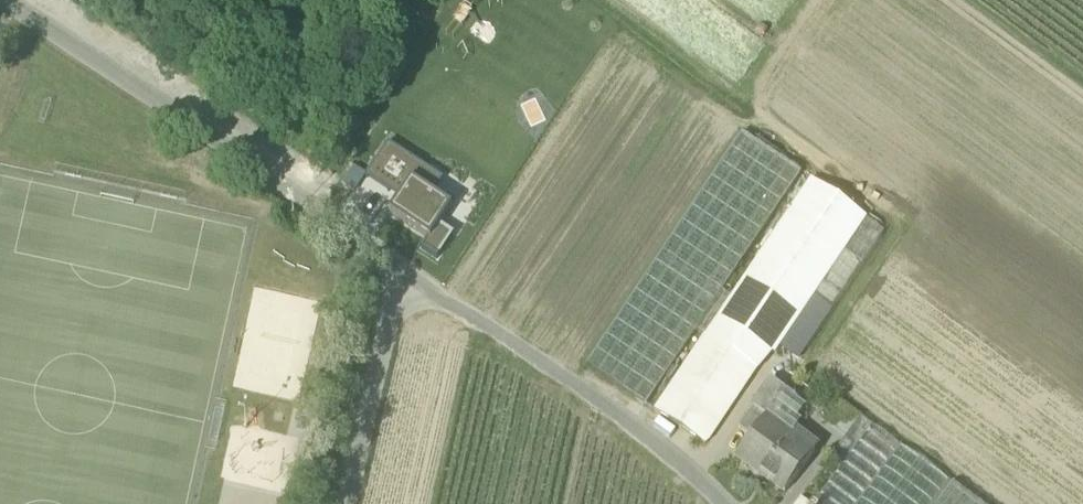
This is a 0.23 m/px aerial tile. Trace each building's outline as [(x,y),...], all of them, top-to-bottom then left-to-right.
[(705,446),(763,359),(714,325),(732,297),(723,291),(801,174),(741,134),(587,366),(646,406),(696,331),(705,337),(655,413),(705,446)] [(441,190),(449,177),(390,143),(369,178),(402,197),(389,219),(446,251),(455,235),(445,229),(461,202),(441,190)] [(770,363),(778,350),(866,219),(809,181),(732,297),(714,325),(763,359),(770,363)] [(884,231),(866,219),(778,350),(784,353),(786,350),(799,359),(884,231)] [(767,417),(778,425),(795,402),(771,384),(753,409),(766,418),(767,417)] [(845,439),(861,417),(836,399),(819,420),(845,439)] [(798,404),(795,402),(778,425),(767,417),(766,418),(764,422),(799,448),(802,443),(804,445),(807,441),(794,432),(798,404)] [(738,429),(751,439),(764,422),(766,418),(753,409),(738,429)] [(837,450),(848,458),(871,425),(861,417),(845,439),(837,450)] [(736,459),(784,495),(815,453),(804,445),(802,443),(799,448),(764,422),(751,439),(736,459)] [(871,425),(848,458),(813,503),(851,503),(896,443),(872,425),(871,425)] [(949,483),(949,482),(900,446),(857,503),(933,503),(949,483)] [(949,483),(933,503),(978,503),(949,483)]
